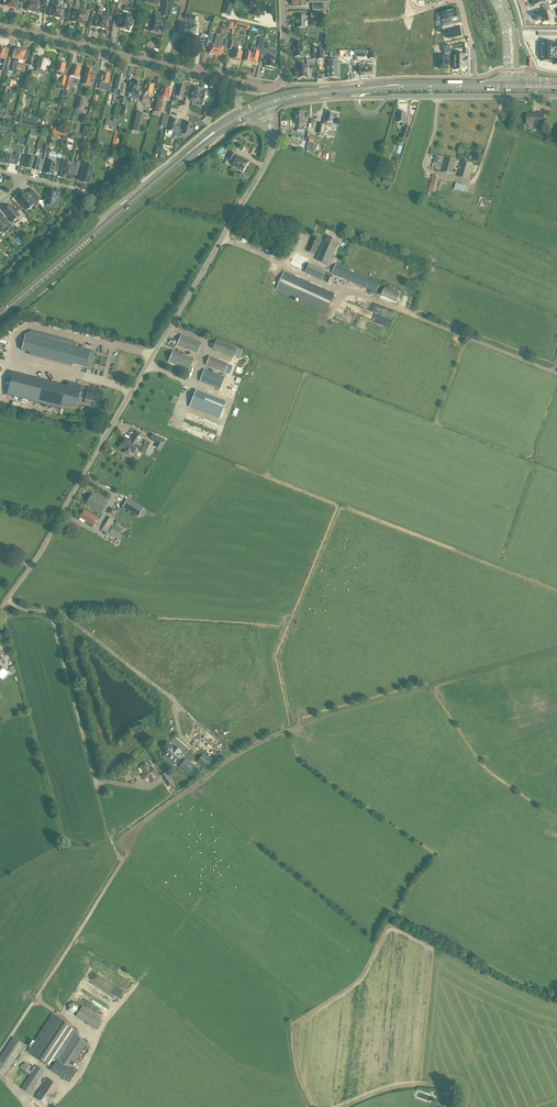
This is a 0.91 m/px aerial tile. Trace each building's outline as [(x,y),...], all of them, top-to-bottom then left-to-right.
[(23,1),(28,2),(26,10),(32,11),(34,2),(35,0),(23,0),(23,1)] [(32,11),(38,12),(40,5),(45,6),(46,2),(47,0),(35,0),(34,2),(32,11)] [(50,15),(56,17),(58,7),(59,1),(57,0),(50,0),(53,1),(50,15)] [(71,0),(64,0),(64,1),(62,0),(59,0),(59,1),(58,7),(56,17),(61,18),(64,8),(65,4),(70,5),(71,0)] [(73,6),(73,7),(76,7),(72,21),(78,22),(81,12),(79,12),(81,2),(78,2),(78,1),(75,0),(71,0),(70,5),(73,6)] [(230,15),(233,2),(226,0),(223,13),(230,15)] [(254,0),(251,0),(249,9),(253,10),(252,15),(259,16),(260,12),(262,12),(263,10),(262,10),(262,8),(263,8),(264,2),(260,2),(260,1),(257,0),(257,1),(254,0)] [(81,12),(78,22),(84,23),(86,14),(87,14),(87,13),(90,13),(90,11),(93,12),(95,6),(89,4),(90,3),(85,2),(84,9),(83,10),(81,9),(81,12)] [(162,13),(158,12),(157,12),(156,17),(152,17),(149,30),(151,30),(151,31),(155,32),(155,31),(159,32),(162,17),(162,15),(167,16),(170,4),(165,3),(162,13)] [(94,26),(101,27),(103,17),(101,17),(103,12),(100,11),(101,7),(97,6),(96,12),(98,12),(98,16),(96,16),(94,26)] [(541,13),(535,15),(536,16),(535,16),(537,20),(537,21),(542,20),(543,22),(552,19),(549,11),(551,10),(550,7),(543,8),(544,12),(543,12),(541,13)] [(113,16),(114,10),(115,9),(114,8),(112,8),(111,8),(111,9),(108,9),(106,18),(103,17),(101,27),(108,29),(111,19),(110,19),(110,15),(113,16)] [(445,19),(442,20),(443,25),(452,23),(451,18),(453,18),(458,17),(456,9),(443,12),(445,19)] [(298,28),(306,28),(306,21),(310,20),(310,21),(319,21),(319,12),(310,12),(310,16),(306,16),(295,17),(295,21),(298,21),(298,28)] [(118,23),(121,24),(120,28),(125,29),(125,30),(128,30),(129,30),(130,26),(132,26),(134,21),(132,20),(133,16),(124,14),(123,17),(120,16),(118,23)] [(181,22),(179,33),(186,35),(187,35),(189,24),(190,20),(186,19),(184,23),(181,22)] [(194,37),(197,26),(189,24),(187,35),(194,37)] [(451,25),(442,27),(443,32),(447,32),(449,39),(462,36),(460,28),(452,30),(451,25)] [(214,45),(211,44),(209,52),(215,54),(220,36),(219,36),(220,34),(217,34),(217,36),(216,36),(216,40),(215,39),(214,45)] [(220,37),(215,54),(222,55),(224,47),(223,47),(224,46),(221,44),(223,37),(220,37)] [(269,43),(268,43),(269,40),(264,39),(264,42),(263,44),(261,53),(261,54),(267,56),(265,66),(275,68),(275,58),(275,50),(271,50),(267,49),(269,43)] [(228,47),(228,49),(232,50),(234,50),(232,58),(240,60),(242,52),(239,51),(237,43),(230,41),(228,47)] [(245,61),(245,62),(248,63),(248,62),(251,63),(251,62),(255,63),(256,62),(258,53),(258,52),(261,53),(263,44),(259,43),(258,46),(252,45),(250,51),(248,50),(247,53),(247,52),(245,61)] [(294,47),(294,52),(295,52),(295,57),(303,56),(303,43),(294,43),(294,47)] [(541,44),(541,48),(541,49),(541,52),(541,54),(541,55),(541,57),(541,58),(541,60),(541,61),(542,61),(544,61),(554,61),(554,64),(556,64),(556,46),(554,46),(554,43),(544,43),(542,43),(541,43),(541,44)] [(3,71),(3,70),(6,59),(8,50),(7,49),(7,48),(4,47),(0,61),(0,71),(3,71)] [(13,66),(12,71),(16,72),(17,67),(21,50),(17,49),(14,48),(12,58),(16,59),(15,62),(14,61),(13,66)] [(21,50),(17,67),(22,68),(23,64),(23,61),(26,61),(28,51),(26,51),(21,50)] [(437,55),(437,64),(440,64),(440,70),(442,70),(442,71),(442,70),(446,70),(446,71),(446,70),(448,70),(448,65),(449,65),(449,61),(448,61),(448,57),(445,57),(445,55),(437,55)] [(465,55),(455,55),(455,70),(465,70),(465,66),(467,66),(467,57),(465,57),(465,55)] [(44,71),(45,71),(46,65),(48,66),(49,62),(46,61),(46,60),(39,58),(37,69),(38,69),(37,72),(32,71),(30,79),(38,81),(40,72),(43,73),(44,71)] [(59,61),(55,74),(61,76),(59,84),(61,85),(65,86),(67,77),(63,76),(65,69),(66,63),(59,61)] [(362,61),(354,62),(355,68),(359,67),(360,76),(364,75),(365,76),(367,76),(367,75),(368,75),(371,75),(370,75),(371,75),(371,66),(362,67),(362,61)] [(299,69),(295,70),(296,77),(299,77),(299,78),(308,77),(307,65),(299,65),(299,69)] [(65,86),(64,90),(69,91),(71,83),(73,84),(74,79),(80,80),(81,77),(79,76),(81,68),(73,66),(70,75),(71,75),(70,78),(67,77),(65,86)] [(84,77),(83,80),(84,81),(83,84),(89,85),(90,82),(92,83),(93,82),(94,80),(95,74),(92,73),(92,71),(91,70),(91,69),(89,68),(88,69),(88,70),(87,69),(85,77),(84,77)] [(103,73),(99,89),(103,90),(103,89),(110,91),(112,82),(109,81),(110,75),(103,73)] [(123,83),(124,78),(117,76),(114,89),(119,90),(118,95),(123,96),(126,84),(123,83)] [(131,82),(129,88),(130,88),(129,93),(132,94),(132,98),(138,99),(141,89),(139,88),(140,82),(135,81),(134,83),(131,82)] [(152,95),(154,85),(153,85),(152,84),(151,84),(150,84),(146,83),(144,93),(152,95)] [(183,97),(186,86),(184,85),(183,84),(182,84),(181,84),(180,84),(178,84),(175,95),(183,97)] [(154,109),(154,111),(160,113),(161,110),(162,106),(163,100),(163,97),(168,98),(170,89),(169,89),(169,88),(167,88),(166,88),(162,87),(160,96),(157,96),(154,109)] [(191,101),(199,103),(200,103),(200,100),(199,100),(200,98),(198,97),(200,89),(198,89),(197,88),(196,87),(194,88),(193,88),(191,99),(191,101)] [(143,113),(136,112),(131,130),(138,132),(143,113)] [(298,124),(298,132),(304,132),(304,128),(302,127),(301,124),(304,124),(304,112),(297,112),(297,116),(295,116),(295,124),(298,124)] [(406,113),(398,112),(398,123),(402,123),(402,124),(402,127),(405,127),(401,138),(402,138),(407,140),(411,127),(407,126),(407,118),(407,117),(406,117),(406,113)] [(325,117),(323,124),(319,124),(317,133),(319,134),(319,136),(322,137),(322,134),(324,135),(326,126),(327,126),(327,122),(333,123),(334,119),(336,119),(337,115),(335,114),(327,113),(326,117),(325,117)] [(532,125),(543,125),(543,113),(538,113),(538,115),(533,115),(533,114),(527,114),(527,124),(532,124),(532,125)] [(37,120),(20,117),(18,123),(35,127),(37,120)] [(170,119),(167,130),(175,132),(174,136),(178,136),(179,130),(180,125),(177,125),(178,121),(170,119)] [(190,136),(192,124),(184,122),(182,130),(179,130),(178,136),(181,137),(182,134),(190,136)] [(60,136),(62,127),(55,125),(53,134),(60,136)] [(292,136),(289,145),(300,149),(304,141),(294,136),(292,136)] [(96,146),(88,144),(87,150),(94,152),(96,146)] [(314,145),(314,144),(308,144),(307,151),(315,152),(316,145),(314,145)] [(25,168),(32,170),(35,156),(29,154),(30,149),(27,148),(23,160),(27,161),(25,168)] [(42,157),(35,156),(32,170),(38,171),(40,164),(44,165),(47,153),(43,152),(42,157)] [(242,171),(248,162),(238,156),(238,157),(235,155),(236,155),(231,152),(228,158),(235,162),(233,165),(242,171)] [(2,163),(2,162),(8,164),(9,161),(14,163),(15,160),(18,161),(20,154),(16,153),(16,156),(6,153),(5,155),(0,154),(0,163),(2,163)] [(48,161),(49,162),(45,173),(53,175),(54,172),(58,173),(61,159),(57,158),(57,159),(48,157),(47,161),(48,161)] [(61,177),(66,179),(71,163),(65,161),(65,158),(62,157),(60,166),(63,167),(62,171),(63,172),(61,177)] [(446,158),(442,172),(451,175),(456,162),(446,158)] [(81,162),(78,161),(77,165),(71,163),(66,179),(72,180),(73,175),(74,175),(75,171),(79,172),(81,162)] [(462,161),(460,167),(459,167),(458,169),(459,169),(457,177),(469,180),(473,164),(462,161)] [(80,171),(83,171),(81,181),(85,182),(86,178),(90,179),(93,167),(90,167),(91,164),(82,162),(80,171)] [(433,176),(429,191),(435,192),(439,177),(433,176)] [(382,184),(392,187),(394,181),(385,177),(382,184)] [(32,190),(29,192),(32,196),(37,202),(40,199),(32,190)] [(45,205),(57,208),(60,196),(58,196),(58,194),(48,191),(45,205)] [(39,204),(37,202),(32,196),(29,199),(25,194),(23,196),(21,196),(19,197),(19,199),(18,199),(21,203),(20,204),(23,207),(24,206),(27,210),(34,204),(36,207),(39,204)] [(10,206),(7,208),(7,209),(4,211),(15,224),(19,221),(19,222),(26,216),(20,209),(17,212),(11,206),(10,206)] [(2,231),(8,226),(10,229),(13,226),(6,218),(3,220),(0,217),(0,228),(2,231)] [(322,239),(314,235),(313,235),(306,251),(315,255),(322,239)] [(339,241),(327,236),(316,260),(328,266),(339,241)] [(303,271),(307,261),(308,261),(309,260),(295,254),(290,265),(303,271)] [(332,274),(326,271),(310,264),(305,273),(322,281),(322,280),(328,283),(332,274)] [(336,264),(332,273),(376,293),(380,284),(336,264)] [(276,290),(326,312),(327,313),(335,294),(303,279),(285,271),(276,290)] [(386,288),(382,296),(397,302),(401,294),(386,288)] [(35,336),(26,333),(21,350),(30,353),(35,336)] [(177,345),(198,354),(201,345),(202,343),(181,335),(177,345)] [(77,347),(35,336),(30,353),(73,363),(77,347)] [(216,339),(212,349),(219,352),(223,342),(223,341),(216,338),(216,339)] [(77,347),(73,363),(86,367),(87,360),(89,354),(90,350),(77,347)] [(168,362),(190,370),(194,359),(184,355),(185,352),(178,350),(177,352),(173,350),(168,362)] [(206,365),(225,373),(225,372),(227,373),(228,371),(231,372),(233,366),(210,356),(206,365)] [(204,369),(200,381),(208,385),(218,389),(220,390),(225,378),(204,369)] [(45,404),(50,383),(13,373),(7,395),(45,404)] [(50,383),(45,404),(61,409),(62,405),(71,407),(72,401),(77,403),(80,393),(81,387),(81,386),(68,382),(67,387),(50,383)] [(81,387),(80,393),(86,395),(85,399),(100,402),(103,391),(88,388),(81,387)] [(220,419),(226,402),(196,391),(189,406),(220,419)] [(122,446),(126,449),(123,452),(129,455),(131,452),(133,453),(138,445),(137,444),(142,435),(136,431),(131,441),(127,438),(122,446)] [(163,447),(166,442),(166,441),(161,438),(155,435),(152,440),(157,443),(163,447)] [(86,504),(94,509),(99,512),(101,513),(108,502),(93,493),(86,504)] [(138,516),(143,509),(128,499),(123,507),(138,516)] [(111,508),(108,513),(113,516),(116,511),(111,508)] [(98,518),(101,513),(99,512),(96,516),(84,509),(80,517),(94,526),(98,518)] [(108,516),(102,526),(108,530),(114,520),(108,516)] [(129,523),(123,519),(119,525),(122,527),(119,532),(122,534),(129,523)] [(111,528),(108,534),(120,540),(123,535),(111,528)] [(171,745),(163,754),(175,764),(183,755),(181,753),(182,752),(174,745),(173,747),(171,745)] [(198,761),(206,768),(211,762),(203,755),(198,761)] [(186,759),(180,767),(192,777),(198,770),(186,759)] [(150,778),(153,783),(161,778),(154,768),(150,770),(146,763),(141,766),(146,774),(142,776),(145,780),(149,778),(150,778)] [(169,787),(175,782),(168,771),(161,775),(169,787)] [(73,1014),(78,1011),(78,1006),(74,1002),(68,1005),(68,1010),(73,1014)] [(96,1029),(102,1020),(82,1007),(77,1016),(96,1029)] [(72,1065),(87,1043),(50,1018),(28,1051),(52,1068),(51,1070),(69,1082),(77,1070),(69,1064),(70,1063),(72,1065)] [(29,1094),(44,1071),(37,1066),(21,1089),(29,1094)] [(51,1103),(56,1096),(53,1094),(59,1086),(48,1078),(35,1097),(46,1105),(48,1102),(51,1103)]
